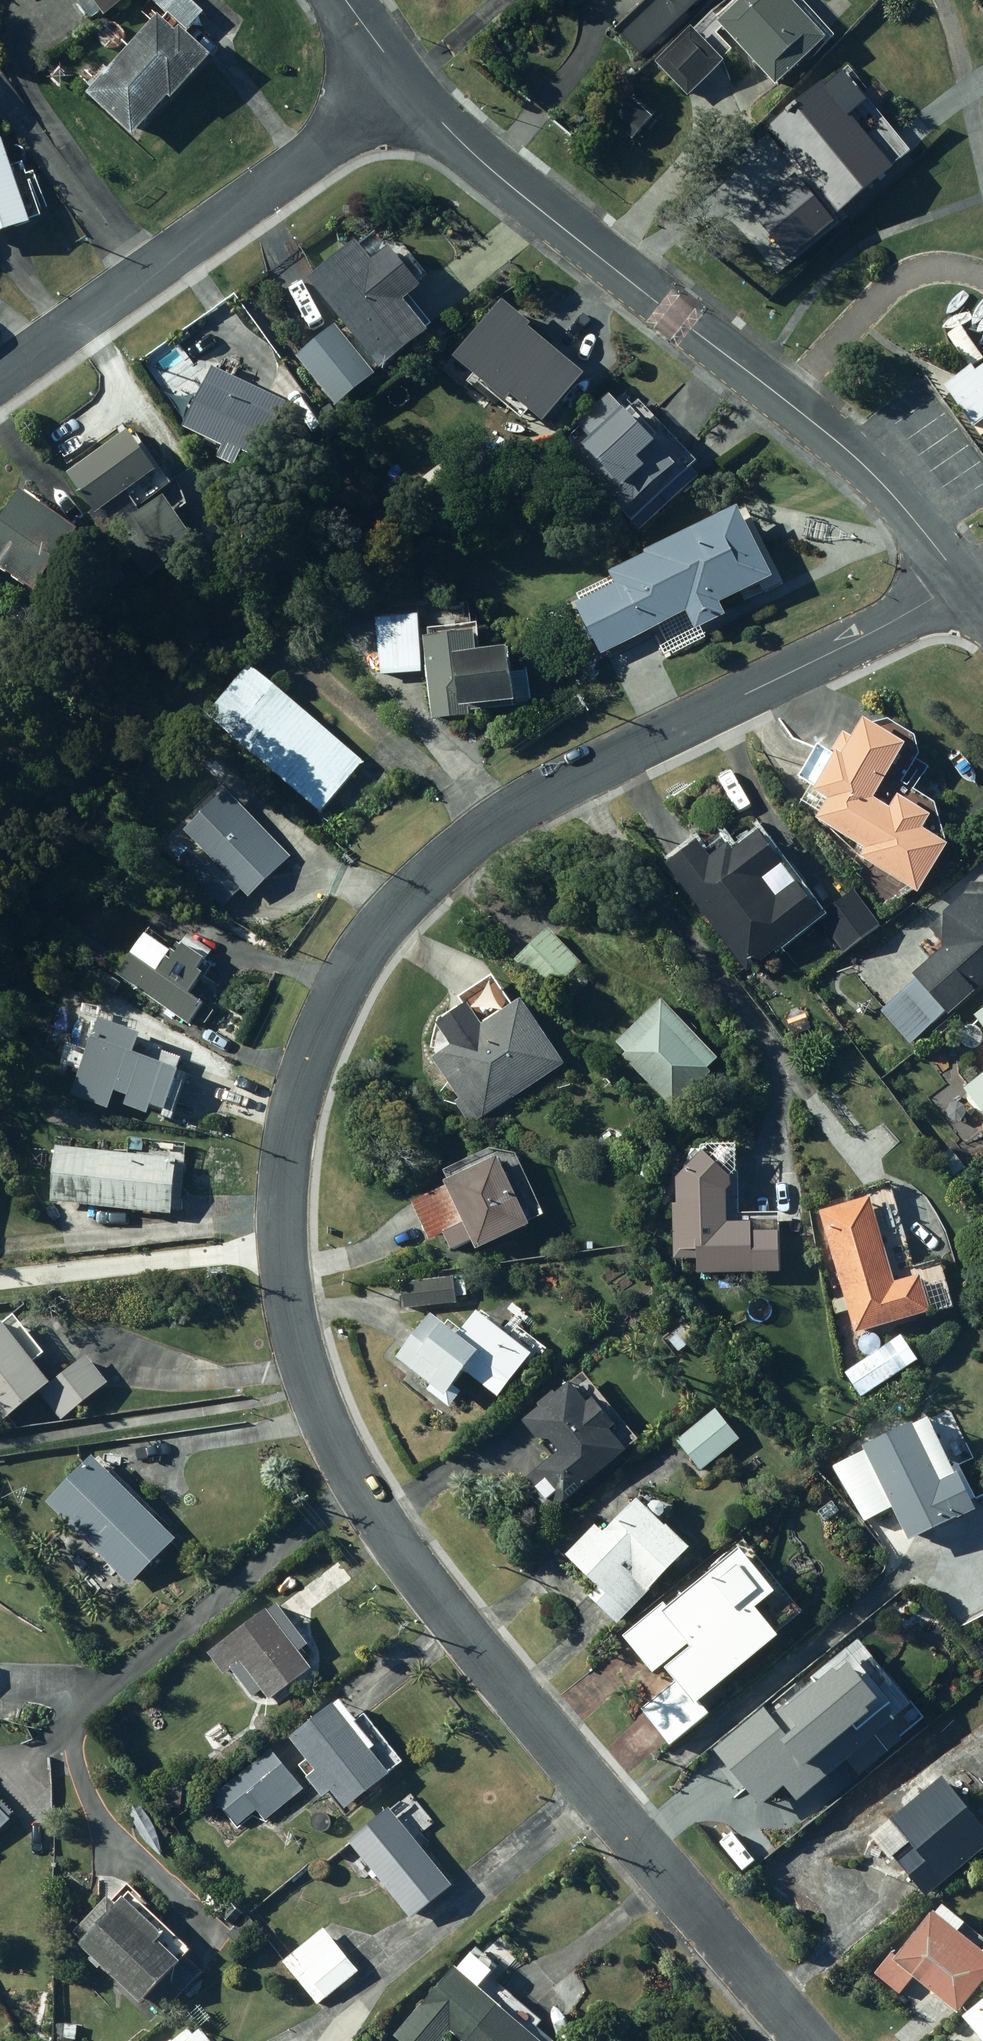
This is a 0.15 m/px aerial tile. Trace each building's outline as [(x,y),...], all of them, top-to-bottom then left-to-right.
[(84,1),(96,18),(106,11),(109,16),(132,0),(86,0),(84,1)] [(209,13),(195,0),(161,0),(158,3),(155,0),(145,11),(159,24),(115,72),(110,67),(93,85),(98,90),(95,94),(141,137),(178,97),(181,100),(220,57),(192,31),(209,13)] [(622,27),(646,53),(662,39),(665,42),(695,14),(692,11),(703,0),(650,0),(622,27)] [(729,24),(785,87),(836,41),(799,0),(756,0),(729,24)] [(697,29),(661,63),(693,97),(729,64),(697,29)] [(775,128),(820,184),(792,207),(815,235),(843,213),(846,216),(902,171),(897,166),(914,153),(850,74),(834,87),(831,83),(775,128)] [(634,98),(615,120),(637,140),(657,118),(634,98)] [(39,222),(9,139),(0,143),(0,236),(39,222)] [(320,282),(392,371),(438,334),(412,302),(430,288),(399,250),(382,264),(366,245),(320,282)] [(504,312),(466,361),(547,426),(586,377),(504,312)] [(340,326),(301,358),(341,406),(380,375),(340,326)] [(232,449),(227,460),(244,469),(280,397),(275,395),(283,378),(274,374),(243,369),(241,373),(222,363),(190,428),(232,449)] [(954,389),(982,436),(982,371),(954,389)] [(625,426),(600,451),(622,473),(607,488),(649,531),(705,476),(699,470),(705,463),(646,404),(635,416),(616,397),(606,407),(625,426)] [(134,430),(74,474),(154,583),(205,545),(167,492),(175,487),(134,430)] [(29,492),(0,534),(0,563),(46,594),(88,532),(29,492)] [(661,559),(624,577),(630,589),(592,608),(614,654),(696,614),(705,632),(735,617),(730,606),(785,579),(752,511),(660,556),(661,559)] [(348,603),(333,611),(339,621),(354,612),(348,603)] [(423,617),(382,620),(387,675),(428,672),(423,617)] [(475,718),(474,706),(528,703),(526,655),(488,657),(487,628),(436,630),(440,720),(475,718)] [(254,666),(212,715),(324,811),(366,762),(254,666)] [(869,860),(925,894),(955,845),(953,844),(943,804),(921,791),(936,767),(925,760),(927,756),(923,737),(898,722),(884,725),(878,722),(866,743),(851,734),(838,755),(825,748),(806,779),(826,792),(816,807),(830,815),(826,821),(875,850),(869,860)] [(198,853),(186,865),(227,908),(245,890),(253,898),(295,857),(230,792),(190,831),(221,863),(214,870),(198,853)] [(707,841),(668,869),(692,901),(699,897),(753,972),(824,921),(849,954),(886,928),(862,894),(831,916),(809,885),(787,901),(774,882),(796,867),(773,835),(745,855),(730,834),(711,847),(707,841)] [(925,980),(906,995),(934,1028),(953,1011),(958,1017),(982,995),(982,886),(981,886),(971,901),(937,929),(955,950),(923,977),(925,980)] [(553,931),(520,962),(551,996),(585,965),(553,931)] [(196,995),(209,977),(179,955),(165,974),(140,955),(124,977),(193,1027),(209,1005),(196,995)] [(462,1049),(441,1061),(466,1101),(461,1104),(475,1126),(571,1066),(532,1003),(521,1011),(500,978),(467,999),(474,1011),(448,1027),(462,1049)] [(632,1056),(630,1058),(677,1110),(717,1074),(714,1070),(724,1061),(671,1003),(623,1046),(632,1056)] [(144,1023),(131,1045),(135,1047),(110,1088),(166,1122),(190,1081),(157,1061),(171,1040),(144,1023)] [(973,1090),(982,1104),(982,1083),(973,1090)] [(910,1114),(900,1120),(906,1131),(916,1125),(910,1114)] [(687,1181),(687,1207),(682,1207),(682,1261),(705,1261),(706,1275),(788,1274),(787,1216),(746,1217),(745,1147),(719,1147),(687,1181)] [(58,1202),(177,1216),(183,1163),(64,1149),(58,1202)] [(956,1150),(946,1157),(959,1176),(969,1169),(956,1150)] [(510,1161),(418,1204),(436,1242),(452,1234),(460,1252),(481,1242),(486,1253),(541,1228),(510,1161)] [(828,1214),(862,1334),(939,1313),(929,1278),(905,1285),(880,1199),(828,1214)] [(460,1297),(470,1296),(469,1283),(459,1284),(459,1280),(407,1284),(409,1308),(461,1304),(460,1297)] [(436,1385),(432,1391),(452,1408),(478,1376),(505,1398),(539,1356),(487,1315),(468,1339),(442,1318),(407,1362),(436,1385)] [(11,1423),(47,1395),(68,1421),(113,1384),(91,1357),(58,1383),(41,1363),(46,1359),(14,1319),(0,1330),(0,1408),(11,1423)] [(672,1340),(679,1352),(697,1341),(689,1329),(672,1340)] [(909,1338),(850,1374),(865,1397),(923,1362),(909,1338)] [(624,1429),(603,1402),(597,1407),(581,1387),(565,1399),(561,1395),(548,1406),(551,1410),(533,1424),(547,1442),(562,1444),(570,1454),(527,1488),(549,1516),(569,1500),(571,1503),(635,1453),(619,1433),(624,1429)] [(722,1413),(683,1443),(705,1471),(744,1441),(722,1413)] [(874,1450),(919,1545),(982,1514),(982,1505),(965,1468),(959,1471),(939,1427),(926,1433),(923,1426),(874,1450)] [(55,1505),(136,1585),(181,1540),(100,1459),(55,1505)] [(578,1558),(607,1588),(596,1598),(622,1625),(698,1551),(673,1525),(680,1503),(646,1492),(641,1511),(613,1537),(607,1530),(578,1558)] [(683,1682),(648,1709),(678,1747),(716,1717),(715,1715),(737,1697),(729,1687),(789,1640),(766,1611),(785,1596),(750,1552),(673,1612),(668,1606),(630,1636),(658,1673),(696,1644),(701,1650),(674,1671),(683,1682)] [(302,1651),(313,1644),(287,1607),(217,1657),(229,1674),(237,1669),(257,1697),(268,1689),(276,1700),(317,1671),(302,1651)] [(849,1650),(809,1686),(864,1749),(905,1713),(886,1691),(892,1686),(890,1677),(880,1666),(873,1665),(867,1670),(849,1650)] [(326,1774),(315,1782),(329,1800),(340,1792),(354,1811),(397,1777),(378,1753),(384,1749),(349,1703),(300,1741),(326,1774)] [(276,1752),(220,1796),(242,1825),(260,1811),(267,1821),(306,1790),(276,1752)] [(798,1757),(769,1782),(801,1821),(831,1796),(798,1757)] [(884,1837),(930,1897),(982,1857),(982,1817),(955,1779),(949,1784),(935,1766),(884,1805),(900,1825),(884,1837)] [(15,1821),(13,1819),(18,1814),(0,1793),(0,1834),(15,1821)] [(396,1811),(356,1844),(418,1921),(459,1888),(396,1811)] [(100,1958),(96,1962),(105,1970),(109,1967),(148,2005),(150,2003),(163,2015),(205,1972),(192,1960),(198,1955),(140,1898),(142,1896),(132,1885),(116,1901),(114,1899),(80,1934),(91,1945),(89,1947),(100,1958)] [(973,1927),(950,1907),(903,1960),(897,1956),(881,1975),(905,1996),(921,1978),(961,2014),(982,1989),(982,1947),(967,1934),(973,1927)] [(239,1908),(229,1917),(236,1926),(247,1917),(239,1908)] [(329,1931),(288,1964),(321,2006),(363,1973),(329,1931)] [(508,1973),(500,1965),(489,1978),(469,1960),(399,2037),(404,2040),(553,2040),(512,2004),(515,2002),(497,1985),(508,1973)] [(8,2009),(18,2002),(9,1989),(0,1996),(0,1997),(8,2009)] [(59,2040),(76,2040),(79,2040),(79,2013),(67,2012),(66,2025),(59,2025),(59,2040)] [(974,2022),(982,2033),(982,2014),(974,2022)] [(183,2040),(214,2040),(207,2031),(199,2037),(195,2032),(183,2040)]
